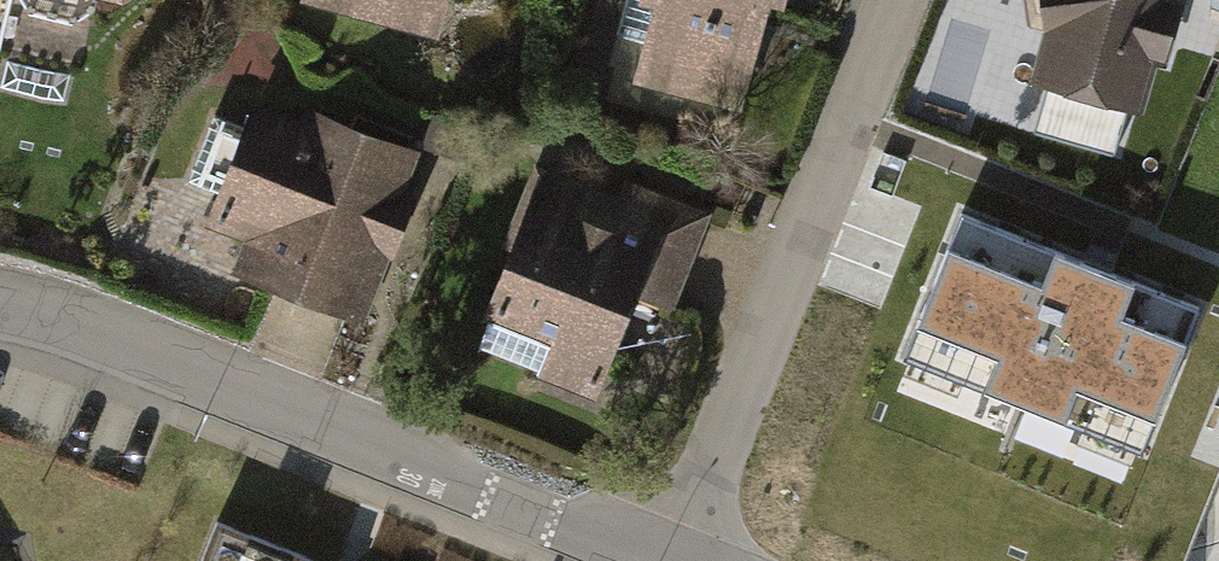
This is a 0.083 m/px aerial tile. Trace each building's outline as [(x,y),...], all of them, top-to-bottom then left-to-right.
[(29,10),(74,21),(94,9),(96,0),(23,0),(29,10)] [(748,59),(757,25),(764,0),(625,0),(616,34),(649,43),(642,69),(727,92),(736,56),(748,59)] [(1030,24),(1058,32),(1044,79),(1132,104),(1147,52),(1162,56),(1178,0),(1027,0),(1030,24)] [(1210,7),(1218,10),(1218,0),(1210,0),(1210,7)] [(261,279),(279,285),(348,313),(411,151),(315,114),(309,130),(304,132),(255,112),(249,127),(215,114),(189,180),(223,193),(217,208),(279,233),(261,279)] [(633,291),(666,305),(672,290),(700,218),(628,190),(616,219),(546,192),(523,250),(516,248),(491,313),(493,313),(479,348),(545,374),(554,352),(602,371),(633,291)] [(1200,303),(961,209),(914,333),(1148,435),(1200,303)] [(218,519),(201,560),(324,560),(218,519)]
